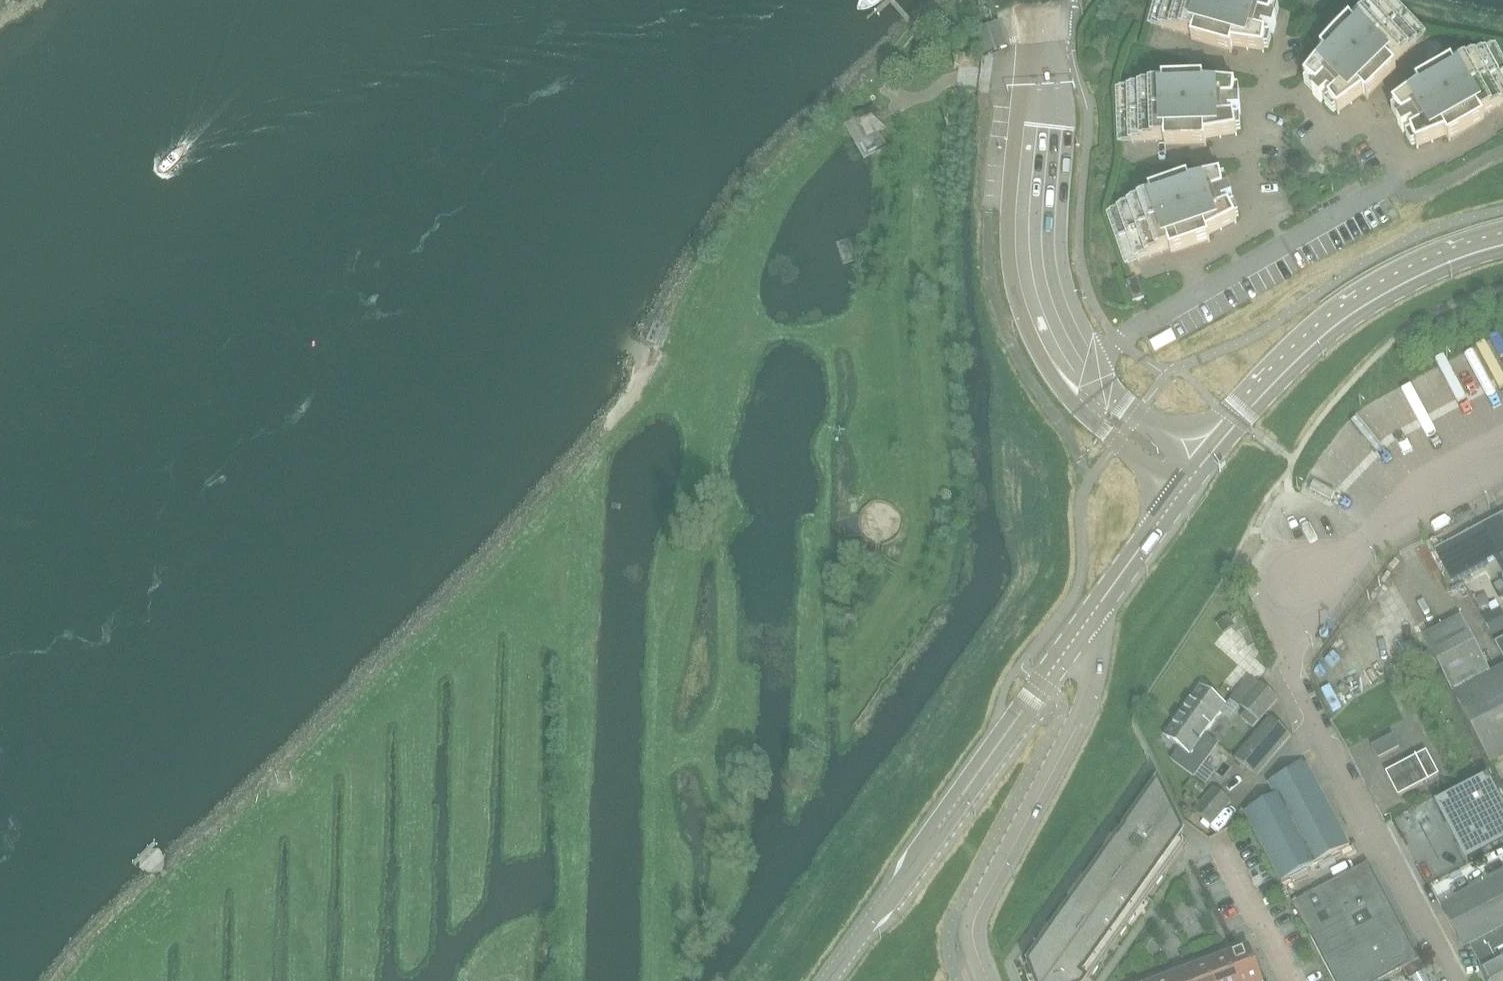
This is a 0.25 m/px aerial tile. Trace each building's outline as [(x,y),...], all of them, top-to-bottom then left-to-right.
[(1161,29),(1194,38),(1192,43),(1232,54),(1233,49),(1265,53),(1267,38),(1262,36),(1263,31),(1274,34),(1277,23),(1272,22),(1278,8),(1260,0),(1169,0),(1161,29)] [(1325,56),(1306,81),(1318,91),(1314,95),(1321,102),(1329,95),(1333,99),(1329,103),(1339,115),(1364,96),(1368,100),(1397,71),(1394,67),(1421,41),(1383,1),(1355,27),(1351,24),(1322,53),(1325,56)] [(976,31),(984,56),(1009,47),(1000,23),(976,31)] [(1394,108),(1403,121),(1398,123),(1404,133),(1413,127),(1416,132),(1412,135),(1418,150),(1447,138),(1450,142),(1485,122),(1483,118),(1502,107),(1502,64),(1493,47),(1456,69),(1453,65),(1417,85),(1420,89),(1394,108)] [(1119,87),(1120,144),(1166,143),(1166,148),(1207,146),(1207,142),(1238,136),(1236,121),(1230,121),(1230,115),(1241,114),(1241,104),(1235,104),(1237,89),(1205,86),(1205,81),(1164,82),(1164,87),(1119,87)] [(866,137),(880,130),(886,127),(875,105),(855,115),(866,137)] [(1238,223),(1231,209),(1225,211),(1223,205),(1234,201),(1231,192),(1225,193),(1222,178),(1191,185),(1189,180),(1150,194),(1152,199),(1110,214),(1128,267),(1170,252),(1172,256),(1211,242),(1209,238),(1238,223)] [(1127,283),(1134,303),(1145,299),(1138,279),(1127,283)] [(1435,552),(1452,583),(1495,560),(1502,575),(1502,516),(1435,552)] [(1502,759),(1502,669),(1491,675),(1461,619),(1425,638),(1492,765),(1502,759)] [(1495,640),(1498,646),(1502,643),(1502,636),(1495,640)] [(1254,729),(1260,723),(1279,700),(1260,684),(1241,707),(1247,712),(1241,719),(1254,729)] [(1182,717),(1166,738),(1181,749),(1172,761),(1196,778),(1196,777),(1205,764),(1220,745),(1213,740),(1207,735),(1227,707),(1202,689),(1182,717)] [(1236,759),(1257,777),(1291,737),(1271,719),(1236,759)] [(1427,753),(1387,774),(1399,798),(1439,776),(1427,753)] [(1275,796),(1245,812),(1282,883),(1312,867),(1350,847),(1342,831),(1335,819),(1316,782),(1307,765),(1269,785),(1275,796)] [(1436,805),(1467,863),(1502,844),(1502,804),(1489,777),(1436,805)] [(1188,844),(1160,785),(1030,966),(1036,980),(1090,980),(1188,844)] [(1215,789),(1195,812),(1212,826),(1231,802),(1215,789)] [(1408,967),(1420,961),(1369,865),(1294,904),(1334,980),(1382,980),(1408,967)] [(1484,969),(1500,960),(1496,952),(1502,948),(1502,875),(1442,907),(1464,949),(1471,946),(1484,969)] [(1238,980),(1261,980),(1249,949),(1229,957),(1238,980)] [(1215,980),(1238,980),(1229,957),(1208,965),(1215,980)] [(1500,960),(1484,969),(1482,970),(1488,980),(1502,980),(1502,959),(1500,960)] [(1420,961),(1408,967),(1413,977),(1423,972),(1425,971),(1420,961)] [(1191,980),(1215,980),(1208,965),(1188,973),(1191,980)] [(1168,980),(1191,980),(1188,973),(1168,980)]
